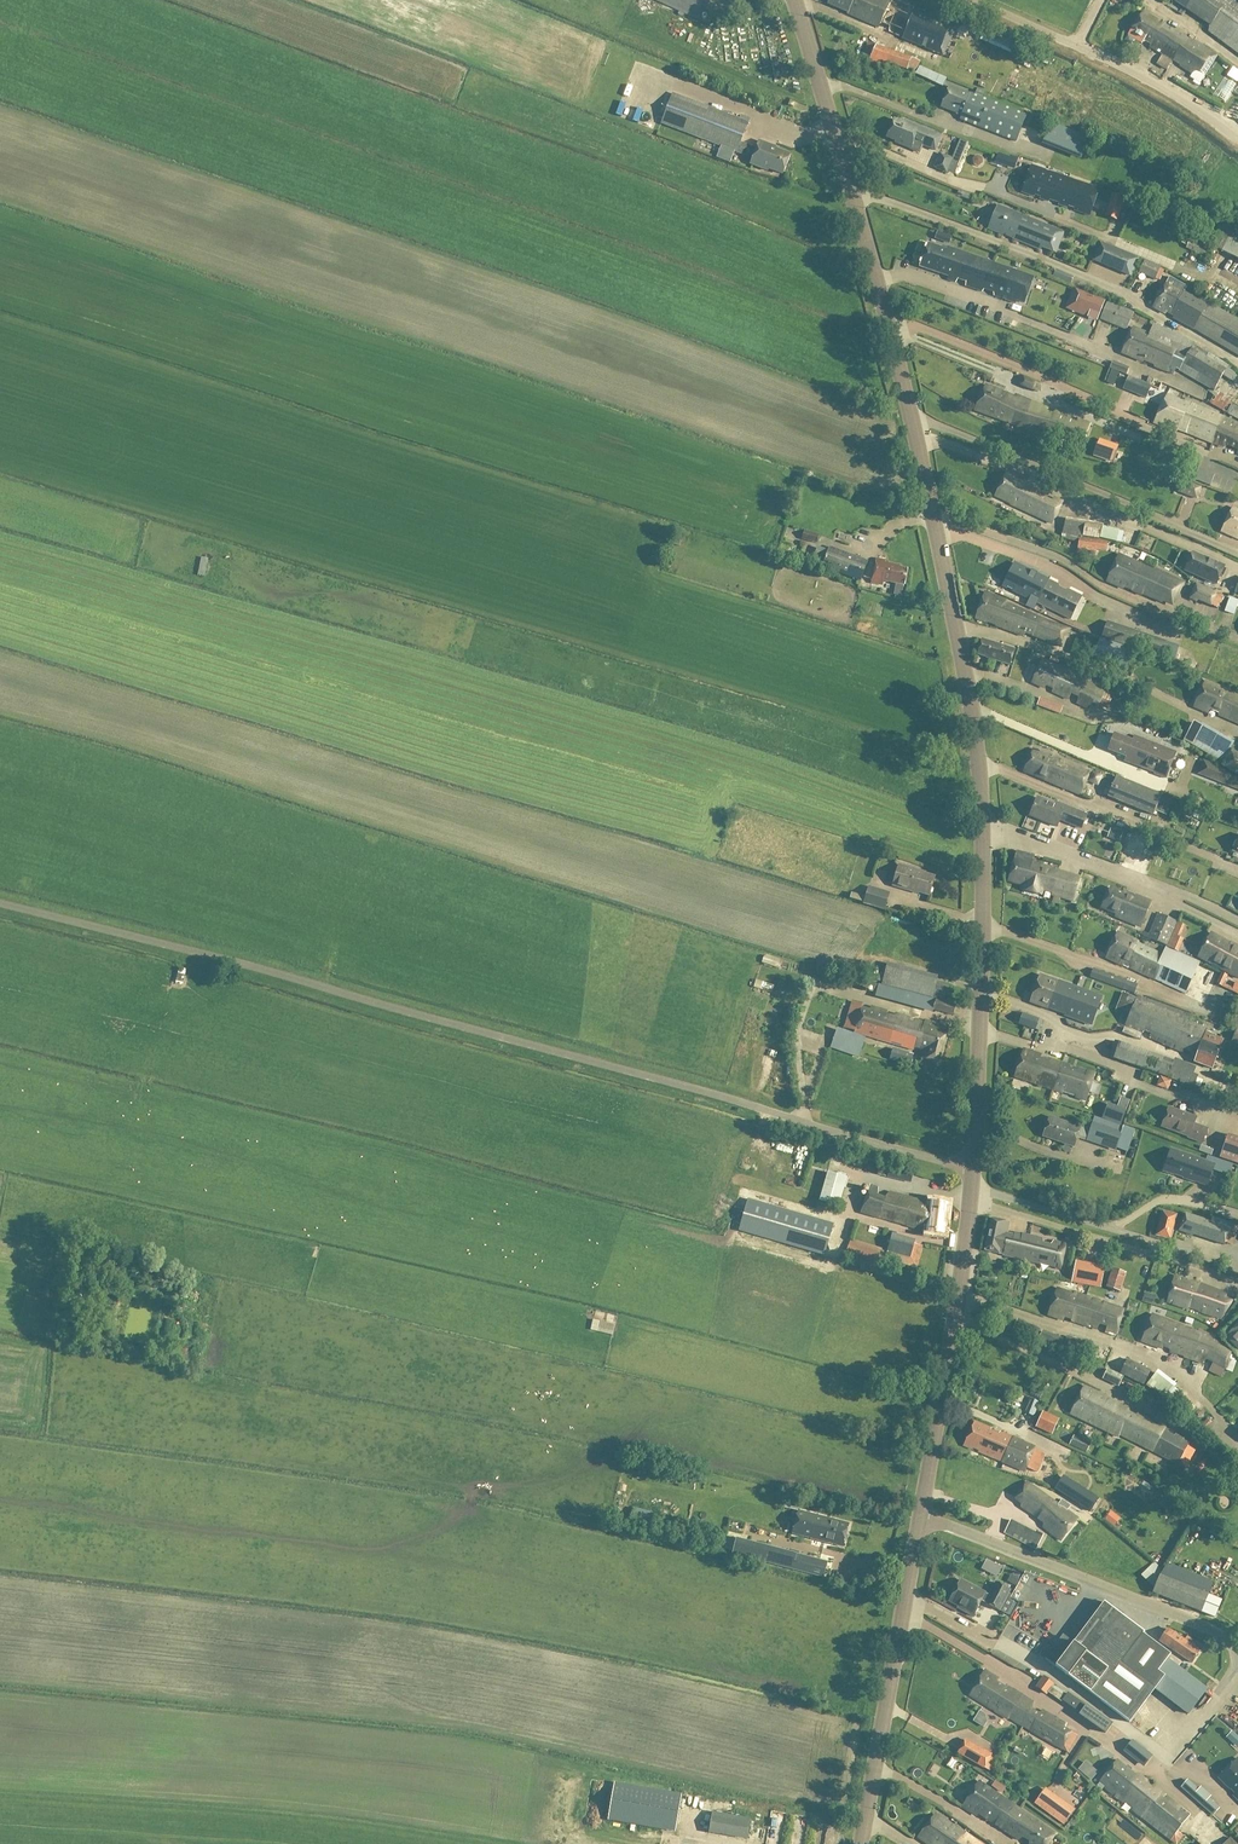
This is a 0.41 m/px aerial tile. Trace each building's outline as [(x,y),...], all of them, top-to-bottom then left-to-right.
[(709,0),(652,0),(699,22),(709,0)] [(827,5),(846,14),(846,15),(877,29),(879,24),(888,28),(887,33),(898,38),(901,35),(903,36),(914,10),(891,0),(829,0),(827,5)] [(1209,27),(1207,33),(1237,55),(1237,0),(1168,0),(1209,27)] [(927,51),(928,47),(939,51),(943,40),(949,42),(955,28),(914,10),(903,36),(901,40),(927,51)] [(1142,13),(1126,36),(1141,45),(1143,42),(1150,45),(1148,48),(1172,62),(1174,59),(1180,64),(1179,67),(1192,75),(1189,79),(1199,85),(1204,77),(1216,57),(1164,26),(1164,25),(1142,13)] [(870,57),(867,65),(883,71),(886,63),(905,70),(910,56),(874,44),(870,57)] [(997,46),(995,51),(1012,59),(1015,53),(997,46)] [(1029,52),(1027,58),(1046,66),(1049,60),(1029,52)] [(914,76),(943,89),(946,80),(918,67),(914,76)] [(1237,92),(1237,75),(1231,70),(1223,81),(1237,92)] [(969,96),(949,88),(940,108),(961,117),(959,120),(1015,142),(1025,117),(981,100),(984,93),(976,90),(974,96),(970,95),(969,96)] [(672,95),(660,124),(714,145),(720,147),(723,148),(752,160),(750,165),(767,172),(767,170),(781,175),(788,156),(770,149),(771,147),(758,142),(756,150),(739,144),(747,124),(672,95)] [(940,138),(903,123),(903,124),(894,121),(886,139),(906,147),(905,148),(916,153),(919,146),(934,152),(940,138)] [(1049,127),(1042,146),(1081,161),(1088,142),(1049,127)] [(951,160),(939,155),(935,164),(948,169),(951,160)] [(1005,166),(1008,160),(996,156),(994,162),(1005,166)] [(1058,207),(1068,180),(1031,167),(1022,194),(1033,198),(1034,195),(1040,197),(1039,200),(1047,203),(1049,199),(1059,202),(1058,206),(1058,207)] [(1097,190),(1068,180),(1059,207),(1066,209),(1067,206),(1074,209),(1073,212),(1088,217),(1097,190)] [(1107,209),(1119,213),(1124,199),(1112,195),(1107,209)] [(1021,216),(997,206),(988,230),(1004,237),(1006,232),(1014,236),(1012,240),(1039,251),(1041,247),(1054,253),(1062,233),(1029,220),(1029,221),(1021,218),(1021,216)] [(1237,262),(1237,233),(1233,231),(1221,224),(1209,247),(1237,262)] [(948,246),(951,237),(937,232),(934,241),(948,246)] [(982,289),(991,263),(947,248),(946,251),(926,244),(918,268),(947,278),(946,281),(955,284),(957,282),(965,284),(965,287),(979,292),(982,289)] [(1130,277),(1138,260),(1112,249),(1104,266),(1130,277)] [(1030,280),(1031,277),(991,263),(982,289),(990,292),(991,296),(1013,304),(1014,300),(1022,303),(1030,280)] [(1144,264),(1142,269),(1154,275),(1157,270),(1144,264)] [(1156,276),(1140,270),(1138,276),(1161,285),(1165,272),(1159,270),(1156,276)] [(1067,277),(1054,272),(1052,279),(1065,284),(1067,277)] [(1184,291),(1186,288),(1168,279),(1152,309),(1174,321),(1174,320),(1192,330),(1237,357),(1237,322),(1207,303),(1207,304),(1184,291)] [(1037,282),(1030,280),(1022,303),(1029,306),(1037,282)] [(1098,319),(1104,303),(1076,292),(1072,300),(1080,303),(1077,311),(1098,319)] [(1125,331),(1132,314),(1106,303),(1099,321),(1125,331)] [(1183,339),(1152,326),(1148,336),(1132,329),(1121,354),(1142,364),(1144,360),(1155,364),(1153,368),(1166,374),(1166,373),(1172,375),(1175,370),(1212,392),(1222,376),(1235,384),(1237,379),(1226,370),(1227,367),(1183,339)] [(1112,362),(1109,369),(1125,376),(1128,368),(1112,362)] [(1015,382),(1019,385),(1018,387),(1031,392),(1031,391),(1037,394),(1041,386),(1035,384),(1035,383),(1022,378),(1018,376),(1015,382)] [(1150,387),(1127,377),(1122,390),(1145,400),(1150,387)] [(1014,398),(985,387),(973,412),(1059,442),(1061,437),(1082,445),(1088,424),(1077,420),(1075,424),(1068,422),(1069,416),(1055,411),(1052,415),(1045,412),(1045,409),(1014,397),(1014,398)] [(1186,435),(1209,444),(1220,417),(1205,411),(1185,402),(1184,403),(1166,396),(1154,425),(1177,434),(1179,430),(1186,433),(1186,435)] [(1227,415),(1237,421),(1237,409),(1231,406),(1227,415)] [(1209,444),(1217,447),(1221,449),(1227,447),(1234,450),(1235,455),(1237,456),(1237,425),(1220,417),(1209,444)] [(1117,446),(1099,440),(1093,458),(1111,464),(1117,446)] [(1020,485),(1014,482),(1015,479),(1005,474),(994,497),(1009,504),(1009,505),(1051,524),(1061,504),(1053,500),(1051,504),(1043,499),(1043,495),(1029,486),(1022,483),(1020,485)] [(1197,501),(1201,488),(1181,482),(1177,494),(1197,501)] [(1231,509),(1221,533),(1237,541),(1237,512),(1231,509)] [(1082,537),(1098,540),(1100,526),(1084,524),(1082,537)] [(781,538),(796,543),(799,532),(784,527),(781,538)] [(816,544),(818,536),(803,532),(801,541),(816,544)] [(1105,553),(1107,543),(1097,542),(1078,539),(1077,549),(1096,552),(1105,553)] [(866,562),(829,549),(827,553),(816,550),(811,564),(822,568),(859,581),(866,562)] [(1193,554),(1185,571),(1215,585),(1219,577),(1222,578),(1225,570),(1223,569),(1224,567),(1209,560),(1208,561),(1193,554)] [(1173,605),(1182,585),(1118,556),(1106,583),(1122,590),(1124,586),(1132,590),(1131,592),(1140,596),(1141,595),(1161,603),(1164,600),(1173,605)] [(884,562),(875,560),(870,584),(881,586),(882,582),(904,587),(907,570),(898,569),(899,567),(888,565),(888,567),(883,566),(884,562)] [(205,579),(208,562),(200,561),(197,577),(205,579)] [(1036,604),(1047,581),(1014,565),(1003,588),(1029,601),(1026,607),(1033,611),(1036,604)] [(1058,587),(1047,581),(1036,604),(1069,620),(1080,598),(1066,591),(1064,593),(1057,590),(1058,587)] [(1197,602),(1211,608),(1211,607),(1217,609),(1222,597),(1216,594),(1216,593),(1195,584),(1187,600),(1196,604),(1197,602)] [(1063,645),(1069,630),(1043,620),(1004,605),(1005,603),(984,594),(974,620),(980,622),(1022,637),(1025,635),(1062,648),(1063,645)] [(1234,617),(1237,603),(1237,602),(1226,599),(1221,614),(1234,617)] [(1165,642),(1106,622),(1101,639),(1159,659),(1165,642)] [(1128,670),(1135,653),(1135,652),(1099,640),(1092,658),(1128,670)] [(1008,667),(1013,651),(981,641),(976,656),(986,659),(986,660),(1008,667)] [(1160,662),(1174,666),(1178,651),(1164,647),(1160,662)] [(1114,693),(1106,690),(1056,667),(1059,661),(1050,658),(1048,664),(1041,661),(1030,686),(1043,691),(1046,685),(1053,689),(1051,693),(1068,700),(1070,695),(1078,698),(1076,704),(1088,710),(1091,704),(1098,707),(1098,708),(1107,712),(1114,693)] [(1204,682),(1193,708),(1207,714),(1209,710),(1217,713),(1217,716),(1237,725),(1237,697),(1235,696),(1236,693),(1229,690),(1228,692),(1204,682)] [(1015,708),(1017,698),(988,693),(987,703),(1015,708)] [(1231,747),(1192,725),(1183,741),(1222,764),(1228,752),(1231,747)] [(1138,726),(1135,734),(1146,739),(1149,731),(1138,726)] [(1143,770),(1152,745),(1133,737),(1131,742),(1113,735),(1107,751),(1134,762),(1133,766),(1143,770)] [(1152,745),(1143,770),(1150,772),(1151,771),(1154,773),(1153,775),(1164,779),(1175,753),(1152,745)] [(1090,773),(1032,750),(1023,772),(1080,796),(1090,773)] [(1224,770),(1220,768),(1202,761),(1197,775),(1228,788),(1232,776),(1229,774),(1229,773),(1223,771),(1224,770)] [(1152,816),(1161,795),(1115,777),(1107,797),(1152,816)] [(1053,806),(1036,799),(1029,817),(1056,828),(1059,821),(1080,830),(1086,816),(1054,804),(1053,806)] [(1139,840),(1130,868),(1137,870),(1146,842),(1139,840)] [(1015,852),(1007,882),(1022,886),(1020,891),(1040,897),(1043,888),(1053,891),(1052,896),(1073,902),(1079,879),(1057,873),(1057,871),(1032,864),(1033,857),(1015,852)] [(929,896),(934,878),(924,875),(924,874),(898,866),(892,886),(913,893),(913,892),(929,896)] [(884,911),(889,894),(868,887),(862,905),(884,911)] [(1123,895),(1109,889),(1101,909),(1115,915),(1114,917),(1140,928),(1150,903),(1124,892),(1123,895)] [(862,905),(865,898),(850,893),(848,901),(862,905)] [(1171,935),(1176,923),(1157,915),(1147,939),(1166,947),(1171,935)] [(1137,943),(1117,934),(1105,959),(1122,967),(1122,966),(1152,980),(1185,994),(1199,964),(1176,954),(1165,949),(1163,955),(1138,943),(1137,943)] [(1231,944),(1229,944),(1210,934),(1197,958),(1211,965),(1212,963),(1221,967),(1220,971),(1237,981),(1237,948),(1231,944)] [(1171,935),(1166,947),(1165,949),(1176,954),(1182,940),(1179,939),(1171,935)] [(760,967),(776,968),(777,961),(761,959),(760,967)] [(1133,994),(1136,986),(1092,970),(1089,978),(1133,994)] [(182,987),(184,973),(178,972),(175,986),(182,987)] [(1075,989),(1039,976),(1029,1004),(1047,1010),(1047,1009),(1056,1012),(1055,1014),(1065,1017),(1075,989)] [(753,984),(752,993),(767,996),(769,987),(753,984)] [(1091,1026),(1101,998),(1075,989),(1065,1017),(1091,1026)] [(933,1011),(934,1001),(903,994),(901,1006),(932,1014),(933,1011)] [(1205,1033),(1206,1031),(1201,1029),(1203,1024),(1191,1019),(1191,1017),(1131,995),(1126,1006),(1132,1008),(1125,1027),(1141,1034),(1143,1032),(1150,1035),(1149,1039),(1182,1053),(1183,1051),(1195,1056),(1193,1063),(1211,1070),(1222,1041),(1214,1039),(1215,1037),(1205,1033)] [(934,1001),(933,1011),(952,1016),(954,1007),(934,1001)] [(852,1003),(844,1029),(863,1035),(863,1032),(878,1037),(877,1041),(878,1041),(885,1015),(886,1013),(870,1008),(869,1012),(860,1009),(861,1006),(852,1003)] [(996,1030),(1008,1031),(1010,1011),(998,1010),(996,1030)] [(1016,1013),(1012,1024),(1038,1032),(1041,1021),(1016,1013)] [(775,1015),(772,1028),(785,1030),(787,1017),(775,1015)] [(894,1018),(885,1015),(878,1042),(913,1052),(914,1050),(920,1051),(918,1058),(937,1063),(947,1028),(927,1023),(927,1024),(894,1015),(894,1018)] [(858,1059),(864,1039),(836,1030),(829,1049),(858,1059)] [(1114,1043),(1109,1058),(1167,1078),(1167,1079),(1192,1090),(1193,1087),(1199,1089),(1202,1081),(1196,1079),(1197,1077),(1193,1075),(1195,1069),(1173,1060),(1172,1063),(1114,1043)] [(892,1050),(889,1061),(909,1067),(912,1056),(892,1050)] [(1047,1062),(1040,1060),(1041,1056),(1022,1050),(1013,1078),(1051,1091),(1060,1064),(1048,1060),(1047,1060),(1047,1062)] [(1069,1066),(1060,1064),(1051,1091),(1062,1094),(1063,1091),(1075,1095),(1074,1098),(1085,1102),(1094,1074),(1078,1069),(1076,1072),(1069,1070),(1069,1066)] [(1125,1112),(1114,1108),(1110,1117),(1106,1115),(1104,1120),(1120,1126),(1125,1112)] [(1201,1144),(1206,1130),(1193,1125),(1195,1119),(1168,1108),(1161,1128),(1187,1137),(1186,1138),(1201,1144)] [(1073,1148),(1079,1129),(1048,1118),(1042,1137),(1073,1148)] [(1115,1148),(1120,1133),(1093,1124),(1088,1139),(1115,1148)] [(1227,1135),(1218,1159),(1237,1166),(1237,1139),(1227,1135)] [(1213,1151),(1200,1147),(1198,1152),(1211,1157),(1213,1151)] [(1170,1151),(1163,1172),(1195,1183),(1206,1187),(1208,1182),(1214,1166),(1170,1151)] [(774,1160),(803,1168),(804,1162),(776,1154),(774,1160)] [(910,1184),(913,1173),(888,1167),(886,1178),(910,1184)] [(837,1208),(847,1179),(828,1173),(818,1202),(837,1208)] [(877,1189),(869,1186),(861,1211),(861,1214),(921,1231),(921,1232),(926,1233),(925,1234),(944,1236),(947,1206),(929,1204),(888,1193),(884,1199),(877,1196),(877,1189)] [(1039,1194),(1035,1203),(1043,1206),(1046,1197),(1039,1194)] [(833,1226),(747,1200),(738,1232),(823,1257),(833,1226)] [(1171,1239),(1173,1233),(1170,1232),(1174,1217),(1162,1214),(1156,1236),(1169,1239),(1171,1239)] [(1231,1246),(1236,1232),(1184,1214),(1179,1231),(1224,1246),(1225,1244),(1231,1246)] [(990,1220),(984,1252),(1023,1261),(1029,1237),(1014,1233),(1013,1236),(1006,1234),(1008,1223),(990,1220)] [(887,1252),(909,1258),(914,1244),(891,1237),(887,1252)] [(1042,1241),(1029,1237),(1023,1261),(1061,1270),(1061,1269),(1068,1271),(1073,1253),(1064,1250),(1065,1245),(1052,1242),(1049,1247),(1042,1245),(1042,1241)] [(1171,1241),(1169,1253),(1186,1257),(1188,1245),(1171,1241)] [(885,1262),(846,1250),(843,1261),(881,1273),(885,1262)] [(1091,1268),(1077,1263),(1072,1281),(1086,1285),(1091,1268)] [(1106,1291),(1121,1294),(1125,1276),(1110,1273),(1106,1291)] [(1193,1285),(1186,1283),(1186,1281),(1174,1277),(1166,1303),(1187,1309),(1198,1312),(1198,1313),(1220,1320),(1232,1303),(1224,1300),(1226,1295),(1194,1283),(1193,1285)] [(1075,1296),(1056,1289),(1047,1316),(1062,1321),(1064,1317),(1071,1320),(1070,1321),(1096,1331),(1099,1325),(1106,1328),(1104,1334),(1115,1337),(1124,1310),(1103,1304),(1075,1295),(1075,1296)] [(1197,1333),(1167,1321),(1162,1320),(1162,1319),(1151,1315),(1140,1342),(1162,1350),(1162,1348),(1169,1351),(1169,1353),(1176,1356),(1177,1355),(1183,1357),(1183,1359),(1201,1365),(1205,1361),(1212,1364),(1208,1371),(1220,1377),(1224,1370),(1231,1373),(1235,1363),(1229,1361),(1231,1356),(1216,1346),(1211,1343),(1214,1338),(1198,1330),(1197,1333)] [(591,1331),(593,1323),(583,1321),(581,1329),(591,1331)] [(1034,1342),(1039,1331),(1017,1321),(1012,1332),(1034,1342)] [(612,1333),(614,1326),(599,1322),(596,1332),(601,1333),(611,1336),(612,1333)] [(1226,1336),(1237,1349),(1237,1324),(1226,1336)] [(1065,1338),(1061,1352),(1084,1358),(1088,1343),(1065,1338)] [(1050,1348),(1057,1351),(1060,1343),(1053,1340),(1050,1348)] [(1143,1386),(1150,1371),(1127,1360),(1120,1375),(1143,1386)] [(1118,1388),(1123,1378),(1123,1377),(1107,1369),(1101,1380),(1118,1388)] [(1107,1435),(1118,1406),(1107,1401),(1107,1398),(1082,1388),(1069,1416),(1107,1435)] [(1028,1399),(1022,1414),(1033,1418),(1039,1403),(1028,1399)] [(1148,1451),(1157,1426),(1153,1430),(1146,1427),(1147,1421),(1137,1416),(1135,1418),(1128,1415),(1128,1411),(1118,1406),(1107,1435),(1116,1439),(1118,1436),(1148,1451)] [(1042,1412),(1034,1428),(1051,1436),(1059,1420),(1042,1412)] [(990,1429),(974,1422),(963,1446),(971,1450),(972,1448),(978,1451),(977,1452),(1002,1463),(1013,1439),(999,1433),(997,1435),(990,1432),(990,1429)] [(1157,1426),(1148,1451),(1155,1454),(1155,1453),(1183,1470),(1193,1451),(1185,1448),(1185,1447),(1188,1443),(1174,1435),(1172,1440),(1164,1435),(1166,1431),(1157,1426)] [(1086,1454),(1090,1444),(1073,1436),(1068,1445),(1086,1454)] [(1023,1443),(1013,1439),(1002,1463),(1024,1472),(1025,1469),(1037,1474),(1045,1455),(1022,1446),(1023,1443)] [(1061,1542),(1077,1520),(1026,1482),(1013,1500),(1020,1505),(1020,1507),(1042,1524),(1042,1528),(1061,1542)] [(1099,1500),(1071,1482),(1067,1489),(1059,1483),(1054,1490),(1090,1514),(1099,1500)] [(838,1523),(797,1512),(791,1534),(842,1547),(849,1522),(839,1519),(838,1523)] [(1009,1521),(1003,1534),(1035,1551),(1042,1538),(1009,1521)] [(827,1563),(735,1538),(730,1556),(822,1581),(827,1563)] [(1220,1601),(1159,1577),(1152,1594),(1214,1618),(1220,1601)] [(989,1597),(960,1581),(948,1602),(963,1610),(962,1612),(972,1617),(980,1602),(994,1610),(998,1612),(1010,1591),(996,1584),(992,1590),(989,1597)] [(1029,1600),(1026,1606),(1056,1622),(1059,1616),(1029,1600)] [(1129,1724),(1154,1690),(1148,1685),(1169,1656),(1142,1636),(1143,1634),(1103,1603),(1055,1668),(1129,1724)] [(1037,1633),(1045,1620),(1021,1606),(1013,1620),(1037,1633)] [(1190,1646),(1167,1630),(1159,1642),(1191,1664),(1202,1648),(1192,1642),(1190,1646)] [(1004,1688),(996,1683),(998,1680),(984,1672),(969,1697),(993,1711),(992,1714),(995,1716),(996,1713),(1007,1720),(1010,1720),(1067,1754),(1076,1737),(1063,1729),(1065,1725),(1041,1711),(1038,1715),(1031,1710),(1033,1703),(1005,1687),(1004,1688)] [(1054,1684),(1043,1677),(1035,1688),(1046,1696),(1047,1694),(1052,1687),(1054,1684)] [(1196,1683),(1177,1707),(1187,1715),(1206,1690),(1196,1683)] [(1067,1694),(1066,1696),(1062,1702),(1078,1713),(1080,1714),(1085,1708),(1083,1706),(1067,1694)] [(1104,1734),(1110,1725),(1085,1707),(1085,1708),(1080,1714),(1079,1716),(1104,1734)] [(1216,1716),(1225,1725),(1234,1717),(1225,1707),(1216,1716)] [(1226,1738),(1232,1744),(1237,1738),(1231,1732),(1226,1738)] [(964,1741),(957,1754),(982,1768),(989,1756),(964,1741)] [(1124,1751),(1133,1758),(1141,1749),(1131,1741),(1124,1751)] [(1218,1779),(1230,1791),(1231,1790),(1235,1794),(1232,1796),(1237,1802),(1237,1761),(1237,1759),(1218,1779)] [(1134,1760),(1130,1765),(1139,1771),(1143,1767),(1134,1760)] [(1099,1782),(1105,1787),(1104,1789),(1121,1802),(1170,1841),(1170,1842),(1172,1843),(1178,1843),(1183,1838),(1177,1833),(1189,1817),(1136,1775),(1134,1776),(1116,1761),(1099,1782)] [(1095,1773),(1084,1764),(1078,1771),(1089,1780),(1095,1773)] [(1198,1790),(1193,1785),(1187,1781),(1185,1783),(1180,1789),(1212,1817),(1219,1810),(1209,1800),(1211,1797),(1200,1788),(1198,1790)] [(1010,1804),(998,1797),(978,1783),(962,1807),(976,1816),(979,1814),(985,1818),(985,1820),(1004,1833),(1004,1832),(1005,1833),(1018,1841),(1022,1838),(1029,1843),(1049,1843),(1055,1835),(1010,1804)] [(614,1785),(608,1821),(675,1832),(680,1797),(614,1785)] [(1073,1813),(1043,1791),(1034,1804),(1063,1826),(1073,1813)] [(709,1833),(746,1840),(750,1820),(712,1814),(709,1833)] [(933,1815),(917,1839),(925,1843),(980,1843),(955,1827),(954,1829),(933,1815)] [(807,1826),(794,1823),(788,1843),(802,1843),(807,1826)] [(764,1843),(779,1843),(780,1825),(766,1824),(764,1843)]
